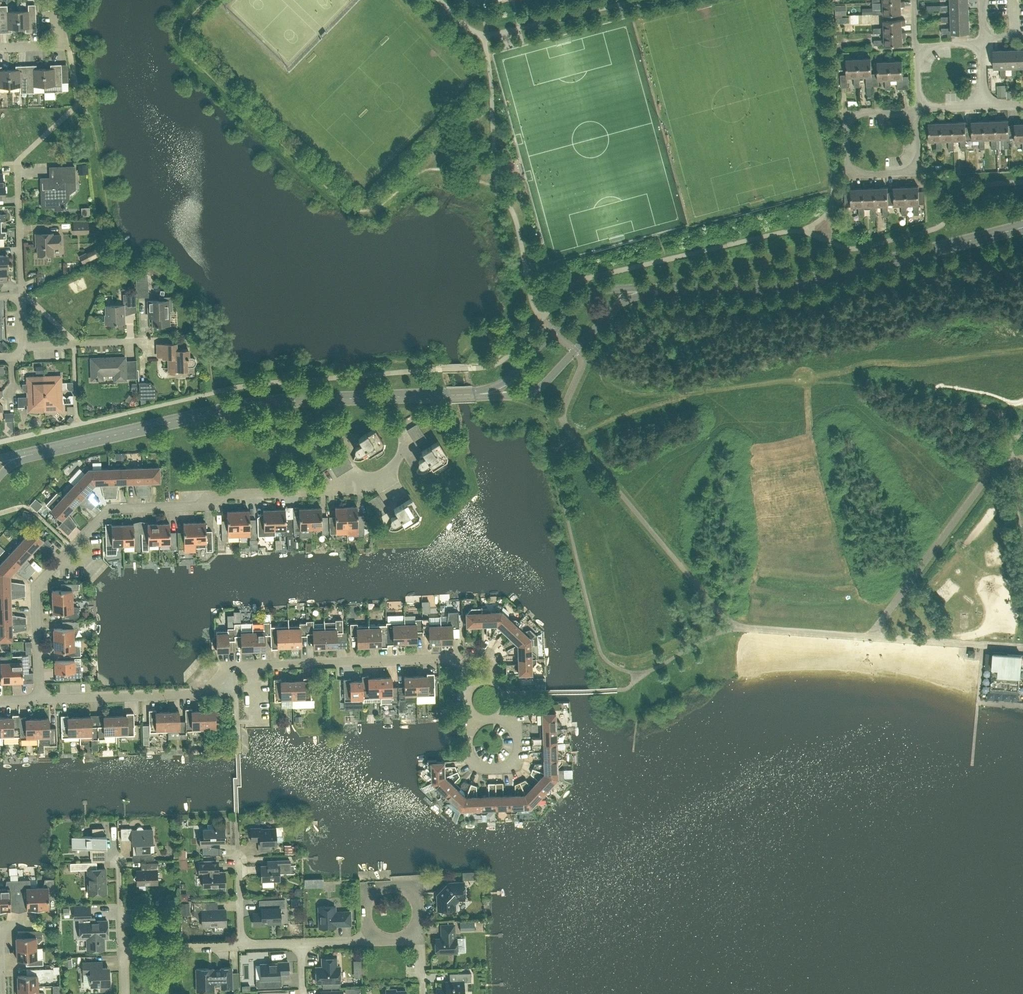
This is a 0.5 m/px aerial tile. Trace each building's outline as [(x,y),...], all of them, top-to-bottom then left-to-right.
[(941,10),(951,10),(968,9),(968,0),(950,0),(950,5),(941,5),(941,10)] [(883,14),(896,13),(901,13),(901,6),(904,6),(904,3),(905,3),(904,1),(901,1),(883,1),(883,2),(883,8),(873,9),(873,14),(883,14)] [(25,31),(36,31),(35,4),(28,4),(28,10),(18,11),(18,28),(25,28),(25,31)] [(1,32),(12,32),(11,28),(18,28),(18,11),(7,11),(7,5),(0,5),(1,32)] [(951,16),(941,16),(941,22),(951,21),(968,20),(968,9),(951,10),(951,16)] [(896,19),(896,16),(896,13),(883,14),(884,20),(883,20),(884,27),(873,28),(874,33),(884,33),(884,32),(902,32),(902,25),(904,25),(904,22),(905,22),(905,19),(901,20),(901,19),(896,19)] [(951,33),(969,32),(968,20),(951,21),(951,27),(941,28),(942,33),(946,33),(950,33),(951,33)] [(874,40),(874,45),(884,45),(902,44),(902,37),(905,37),(905,34),(906,34),(906,31),(902,32),(884,32),(884,33),(884,39),(874,40)] [(1012,77),(1017,77),(1017,67),(1016,49),(1005,50),(1005,67),(1011,67),(1012,77)] [(1000,77),(1006,77),(1005,67),(1005,50),(993,50),(993,68),(1000,67),(1000,77)] [(866,76),(866,86),(872,86),(872,73),(871,73),(871,58),(863,58),(863,55),(861,55),(861,54),(858,54),(858,58),(859,76),(866,76)] [(854,87),(859,86),(859,76),(858,58),(851,58),(851,56),(849,56),(849,55),(846,55),(846,59),(846,74),(840,74),(841,87),(847,87),(847,77),(854,76),(854,87)] [(885,89),(891,89),(890,79),(889,61),(883,61),(882,58),(880,58),(880,57),(877,57),(877,61),(877,73),(872,73),(872,86),(878,86),(878,79),(885,79),(885,89)] [(897,89),(909,88),(908,76),(902,76),(902,60),(894,61),(894,58),(892,58),(892,57),(889,57),(889,61),(890,79),(897,79),(897,89)] [(55,91),(62,91),(61,64),(50,64),(50,68),(44,68),(44,86),(55,85),(55,91)] [(20,87),(20,93),(27,92),(26,65),(15,65),(16,69),(9,69),(9,87),(20,87)] [(34,92),(34,86),(44,86),(44,68),(37,68),(37,65),(26,65),(27,92),(34,92)] [(9,87),(9,69),(2,69),(2,66),(0,66),(0,87),(9,87)] [(1009,137),(1008,125),(1008,120),(1001,120),(1001,117),(998,117),(998,116),(995,116),(995,120),(996,120),(996,138),(1003,138),(1004,148),(1009,148),(1008,138),(1009,138),(1009,137)] [(980,149),(985,149),(984,139),(984,120),(983,120),(977,121),(977,118),(974,118),(974,117),(971,117),(971,121),(971,126),(965,126),(966,139),(972,139),(979,139),(980,149)] [(992,148),(997,148),(996,138),(996,120),(995,120),(989,120),(989,118),(986,118),(986,117),(983,117),(983,120),(984,120),(984,139),(991,138),(992,148)] [(949,150),(954,150),(953,140),(953,122),(946,122),(946,119),(943,119),(943,118),(940,118),(941,122),(941,140),(948,140),(949,150)] [(966,139),(965,126),(965,121),(958,121),(958,119),(955,119),(955,118),(952,118),(953,122),(953,140),(960,139),(961,150),(966,149),(965,139),(966,139)] [(937,150),(942,150),(941,140),(941,122),(934,122),(934,120),(931,120),(931,119),(928,119),(929,122),(928,122),(929,141),(936,140),(937,150)] [(1014,125),(1008,125),(1009,137),(1015,137),(1015,141),(1022,141),(1022,151),(1022,123),(1020,123),(1020,120),(1017,120),(1017,119),(1014,119),(1014,123),(1014,125)] [(75,187),(75,181),(74,166),(50,167),(54,167),(54,177),(41,178),(42,207),(54,206),(55,209),(65,209),(65,200),(66,199),(66,193),(66,192),(68,192),(73,187),(75,187)] [(925,203),(924,191),(918,191),(918,186),(911,186),(911,183),(908,183),(908,182),(906,182),(906,186),(906,204),(907,204),(913,204),(914,214),(919,214),(919,204),(925,203)] [(877,183),(875,184),(875,187),(876,205),(883,205),(883,215),(888,215),(888,205),(888,192),(887,187),(880,187),(880,184),(877,185),(877,183)] [(906,186),(899,186),(899,184),(896,184),(896,183),(894,183),(894,187),(893,187),(894,192),(888,192),(888,205),(894,204),(894,205),(902,204),(902,215),(907,214),(907,204),(906,204),(906,186)] [(863,188),(856,188),(856,185),(853,185),(853,184),(851,184),(851,188),(850,188),(851,193),(845,194),(845,206),(851,206),(859,206),(859,216),(864,216),(864,206),(863,188)] [(875,187),(868,188),(868,185),(865,185),(865,184),(863,184),(863,188),(864,206),(871,206),(871,216),(876,216),(876,205),(875,187)] [(74,234),(89,233),(88,220),(73,221),(74,234)] [(53,255),(53,247),(61,247),(60,235),(52,235),(52,233),(36,233),(36,241),(37,241),(38,255),(53,255)] [(90,260),(100,255),(99,255),(95,247),(86,252),(90,260)] [(6,267),(8,267),(8,266),(7,260),(7,256),(5,255),(3,255),(3,254),(0,255),(0,267),(6,267)] [(148,280),(136,281),(136,297),(148,296),(148,280)] [(169,325),(169,310),(165,311),(164,300),(148,300),(148,318),(152,318),(153,325),(156,325),(156,326),(158,326),(158,325),(169,325)] [(124,304),(105,305),(106,314),(105,314),(105,324),(125,323),(124,304)] [(162,367),(162,368),(168,367),(168,372),(169,373),(175,373),(175,371),(187,370),(187,367),(191,367),(192,366),(193,366),(195,365),(195,364),(196,363),(196,362),(196,361),(196,360),(195,359),(194,358),(194,357),(192,357),(191,357),(188,357),(188,349),(175,349),(175,342),(160,343),(160,354),(161,354),(161,357),(162,358),(163,358),(168,358),(169,367),(162,367)] [(91,358),(92,379),(103,379),(102,374),(115,374),(115,380),(126,379),(126,378),(137,377),(136,371),(125,372),(125,357),(91,358)] [(28,393),(26,393),(26,394),(44,393),(44,376),(29,377),(27,378),(27,383),(22,383),(22,389),(25,391),(28,391),(28,393)] [(73,381),(66,382),(61,382),(61,377),(59,376),(44,376),(44,393),(62,392),(61,392),(61,390),(63,390),(66,387),(70,390),(73,390),(73,381)] [(147,390),(147,382),(139,382),(140,398),(156,398),(155,390),(147,390)] [(67,398),(64,395),(61,395),(61,393),(62,393),(62,392),(44,393),(45,410),(60,409),(62,408),(62,403),(67,403),(67,398)] [(30,411),(45,410),(44,393),(26,394),(28,394),(28,396),(18,396),(18,407),(24,407),(24,404),(28,404),(28,409),(30,411)] [(412,440),(416,437),(414,433),(419,430),(413,419),(403,425),(412,440)] [(383,442),(374,428),(358,438),(361,444),(356,446),(356,447),(355,447),(355,448),(355,449),(355,450),(356,451),(353,458),(354,459),(355,459),(356,459),(357,460),(359,460),(361,459),(362,459),(363,458),(373,452),(382,446),(383,442)] [(447,455),(438,441),(421,451),(424,456),(420,459),(419,460),(419,461),(418,461),(418,462),(419,463),(420,464),(416,471),(417,472),(418,472),(419,472),(420,473),(421,473),(422,473),(424,472),(425,472),(426,471),(427,471),(446,459),(447,455)] [(89,490),(95,484),(88,469),(86,465),(82,469),(85,472),(74,485),(88,498),(91,501),(95,505),(99,500),(94,492),(92,493),(89,490)] [(135,487),(137,497),(143,496),(142,467),(126,468),(126,482),(137,482),(137,487),(135,487)] [(159,471),(159,467),(142,467),(143,496),(149,496),(151,487),(149,487),(149,482),(160,481),(160,477),(163,474),(159,471)] [(110,498),(109,468),(88,469),(95,484),(103,483),(104,488),(102,489),(104,498),(110,498)] [(118,488),(116,488),(116,483),(126,482),(126,468),(109,468),(110,498),(116,498),(118,488)] [(80,499),(84,503),(87,505),(91,501),(74,485),(62,497),(73,507),(80,499)] [(70,518),(66,515),(73,507),(62,497),(51,509),(54,512),(54,516),(53,517),(54,517),(55,517),(59,516),(72,529),(77,525),(71,517),(70,518)] [(399,528),(418,517),(419,512),(410,498),(394,509),(397,514),(392,517),(391,517),(391,518),(391,519),(391,520),(391,521),(392,521),(392,522),(388,529),(390,529),(391,530),(392,530),(393,530),(394,530),(396,530),(397,529),(398,529),(399,528)] [(347,527),(347,533),(347,536),(364,535),(363,515),(357,515),(357,506),(346,507),(347,527)] [(347,533),(347,527),(346,507),(335,507),(335,516),(329,516),(330,533),(347,533)] [(294,534),(300,534),(300,537),(311,536),(311,528),(310,508),(299,508),(299,517),(293,517),(294,534)] [(321,516),(321,508),(310,508),(311,528),(321,528),(322,534),(328,533),(327,516),(321,516)] [(258,536),(275,535),(275,529),(274,509),(263,510),(263,518),(257,518),(258,536)] [(280,529),(282,535),(292,535),(291,517),(285,518),(285,509),(274,509),(275,529),(280,529)] [(227,511),(227,520),(221,520),(222,540),(228,540),(228,537),(239,536),(238,510),(227,511)] [(250,539),(256,539),(255,519),(249,519),(249,510),(238,510),(239,536),(250,536),(250,539)] [(188,548),(188,547),(195,547),(195,542),(194,522),(183,522),(184,531),(178,531),(178,549),(188,548)] [(205,522),(194,522),(195,542),(195,547),(206,547),(206,551),(212,550),(212,530),(206,530),(205,522)] [(148,550),(148,544),(159,543),(158,523),(147,524),(148,533),(142,533),(142,550),(148,550)] [(170,532),(169,523),(158,523),(159,543),(170,543),(170,549),(176,549),(176,532),(170,532)] [(133,524),(122,525),(123,545),(134,544),(134,550),(140,550),(140,533),(134,533),(133,524)] [(116,554),(118,545),(123,545),(122,525),(111,525),(112,534),(106,534),(106,554),(116,554)] [(35,532),(32,529),(21,542),(31,552),(38,544),(42,547),(41,549),(49,554),(54,549),(40,537),(40,533),(40,532),(40,531),(39,532),(35,532)] [(24,567),(28,563),(24,559),(31,552),(21,542),(9,554),(24,567)] [(20,572),(24,567),(9,554),(0,564),(0,571),(10,575),(16,568),(20,572)] [(10,584),(10,575),(0,571),(0,590),(25,589),(25,583),(15,582),(15,583),(10,584)] [(78,589),(78,583),(61,584),(61,589),(52,590),(52,601),(72,600),(72,589),(78,589)] [(25,595),(25,589),(0,590),(0,607),(11,606),(11,596),(16,596),(16,597),(25,595)] [(79,607),(73,606),(72,600),(52,601),(53,612),(62,612),(62,618),(79,617),(79,607)] [(11,617),(11,606),(0,607),(0,623),(26,622),(26,616),(17,615),(16,617),(11,617)] [(463,612),(463,623),(466,623),(467,637),(474,637),(474,625),(482,624),(481,606),(481,607),(477,607),(472,612),(463,612)] [(481,607),(481,606),(482,624),(486,624),(486,635),(491,637),(501,611),(490,611),(485,607),(481,607)] [(504,631),(507,634),(519,620),(518,621),(515,618),(509,618),(509,612),(503,606),(501,611),(491,637),(492,637),(497,639),(504,631)] [(965,623),(965,608),(957,608),(957,623),(965,623)] [(441,642),(453,642),(452,628),(459,627),(458,611),(448,611),(447,615),(440,615),(441,642)] [(404,614),(404,621),(386,622),(386,624),(387,644),(394,644),(394,641),(405,641),(404,614)] [(404,614),(405,641),(416,640),(416,631),(422,631),(422,618),(415,618),(415,621),(404,621),(404,614)] [(422,631),(422,633),(429,633),(429,642),(441,642),(440,615),(440,622),(429,623),(429,618),(422,618),(422,631)] [(288,618),(288,625),(270,626),(271,635),(271,648),(278,648),(278,645),(289,645),(288,618)] [(289,645),(301,645),(300,635),(307,635),(307,633),(306,633),(306,622),(299,622),(299,625),(288,625),(288,618),(289,645)] [(368,618),(368,625),(357,625),(357,623),(350,623),(350,636),(357,635),(357,645),(369,645),(368,618)] [(369,645),(380,644),(380,647),(387,646),(387,644),(386,624),(368,625),(368,618),(369,645)] [(335,619),(335,621),(324,621),(324,620),(325,646),(337,646),(336,632),(342,631),(342,619),(335,619)] [(313,620),(306,620),(306,622),(306,633),(307,633),(313,633),(313,647),(325,646),(324,620),(324,626),(313,627),(313,620)] [(505,649),(537,635),(530,629),(522,631),(522,624),(519,621),(520,620),(519,620),(507,634),(510,637),(503,644),(505,649)] [(79,627),(79,621),(62,622),(62,628),(53,628),(54,639),(74,638),(73,628),(79,627)] [(265,648),(264,634),(270,634),(270,635),(271,635),(270,626),(270,621),(263,622),(252,623),(252,622),(253,649),(265,648)] [(26,628),(26,622),(0,623),(0,640),(12,640),(12,629),(17,629),(17,630),(26,628)] [(241,623),(234,623),(234,627),(234,635),(235,635),(241,635),(241,649),(253,649),(252,622),(252,623),(241,623)] [(216,630),(217,650),(229,650),(228,640),(235,640),(235,635),(234,635),(234,627),(227,627),(227,630),(216,630)] [(537,646),(537,635),(505,649),(505,650),(505,649),(507,654),(518,654),(518,658),(536,658),(536,657),(535,657),(535,653),(530,649),(537,646)] [(80,645),(74,644),(74,638),(54,639),(54,650),(63,650),(63,656),(80,655),(80,645)] [(938,660),(949,655),(946,647),(934,652),(938,660)] [(993,652),(990,688),(991,688),(992,681),(1019,683),(1018,690),(1019,690),(1020,677),(1022,678),(1022,654),(993,652)] [(1,682),(12,681),(11,655),(0,656),(0,673),(1,682)] [(23,672),(29,672),(28,655),(11,655),(12,681),(23,681),(23,672)] [(518,658),(518,664),(506,664),(506,674),(522,673),(522,677),(532,677),(532,672),(531,673),(531,667),(536,662),(535,658),(536,658),(518,658)] [(64,677),(81,677),(81,667),(75,665),(75,659),(55,660),(55,672),(64,671),(64,677)] [(427,673),(427,675),(415,676),(416,703),(417,703),(416,696),(435,695),(434,673),(427,673)] [(363,697),(363,700),(363,702),(380,701),(380,704),(380,677),(368,677),(368,675),(362,675),(362,680),(362,697),(363,697)] [(398,699),(399,703),(406,702),(406,701),(416,701),(416,703),(415,676),(404,676),(404,686),(398,686),(398,699)] [(303,677),(303,680),(292,680),(293,707),(298,707),(300,705),(299,700),(311,699),(310,677),(303,677)] [(391,677),(380,677),(380,704),(381,704),(381,703),(392,702),(392,703),(399,703),(398,699),(398,686),(392,686),(391,677)] [(281,680),(281,678),(274,678),(274,701),(281,700),(281,707),(293,707),(292,680),(281,680)] [(362,697),(362,680),(350,680),(350,678),(343,678),(344,700),(353,700),(354,708),(363,707),(363,702),(363,700),(363,697),(362,697)] [(521,714),(531,713),(536,713),(536,703),(521,704),(521,714)] [(214,707),(214,709),(203,710),(204,737),(204,730),(222,729),(221,707),(214,707)] [(531,713),(532,723),(544,723),(544,728),(563,727),(562,727),(562,723),(557,719),(556,712),(555,712),(555,709),(552,707),(549,707),(547,710),(547,713),(536,713),(531,713)] [(192,708),(185,708),(185,720),(186,730),(204,730),(204,737),(203,710),(192,710),(192,708)] [(168,731),(168,738),(167,711),(156,711),(156,709),(149,709),(149,732),(168,731)] [(179,720),(179,711),(167,711),(168,738),(168,731),(179,731),(179,733),(186,733),(186,730),(185,720),(179,720)] [(133,712),(126,713),(126,715),(115,715),(116,742),(116,735),(134,734),(133,712)] [(12,714),(12,717),(1,717),(2,744),(2,737),(20,736),(19,716),(19,714),(12,714)] [(61,715),(62,737),(80,736),(80,743),(79,717),(68,717),(68,715),(61,715)] [(115,715),(103,716),(104,725),(98,726),(98,738),(105,738),(105,736),(116,735),(116,742),(115,715)] [(20,736),(20,739),(38,738),(38,745),(37,718),(26,718),(26,716),(19,716),(20,736)] [(91,716),(79,717),(80,743),(80,736),(91,736),(91,738),(98,738),(98,726),(91,726),(91,716)] [(56,744),(56,727),(49,727),(49,718),(37,718),(38,745),(38,738),(49,738),(49,744),(56,744)] [(532,743),(532,744),(558,743),(557,737),(562,732),(562,728),(563,728),(563,727),(544,728),(545,736),(532,736),(532,743)] [(563,753),(558,749),(558,743),(532,744),(533,751),(545,750),(546,758),(564,757),(563,757),(563,753)] [(533,768),(559,777),(565,779),(564,769),(558,769),(558,767),(563,762),(563,758),(564,758),(564,757),(546,758),(546,762),(535,763),(533,768)] [(437,762),(427,762),(427,763),(428,763),(428,767),(433,771),(433,782),(458,770),(456,766),(445,766),(445,762),(445,761),(441,761),(437,762)] [(533,768),(531,773),(539,780),(536,783),(550,796),(549,795),(552,792),(551,785),(559,777),(533,768)] [(441,789),(441,796),(444,799),(444,800),(456,786),(453,783),(461,776),(458,771),(458,770),(433,782),(441,789)] [(532,806),(539,799),(546,798),(549,795),(549,796),(550,796),(536,783),(533,786),(526,779),(521,781),(520,781),(532,806)] [(448,802),(454,802),(462,809),(472,783),(467,781),(459,789),(456,786),(444,800),(445,799),(448,802)] [(513,813),(512,812),(517,812),(518,813),(534,812),(532,806),(520,781),(520,782),(515,784),(516,794),(512,795),(512,813),(513,813)] [(487,813),(491,808),(497,808),(496,782),(489,783),(489,795),(482,796),(482,814),(483,814),(483,813),(487,813)] [(512,812),(512,813),(512,795),(504,795),(503,782),(496,782),(497,808),(503,807),(508,812),(512,812)] [(482,813),(482,814),(482,796),(477,796),(477,785),(472,783),(462,809),(473,808),(478,813),(482,813)] [(207,828),(203,828),(203,838),(199,838),(200,846),(202,846),(203,854),(202,854),(202,855),(211,855),(211,854),(210,854),(210,846),(211,846),(211,842),(225,841),(224,823),(215,823),(207,823),(207,828)] [(131,829),(131,827),(121,828),(121,839),(131,839),(131,843),(135,843),(136,854),(157,853),(151,853),(150,842),(153,842),(153,829),(143,829),(143,827),(141,826),(140,826),(138,826),(137,827),(136,829),(131,829)] [(92,827),(92,836),(73,836),(74,848),(90,848),(91,861),(105,861),(104,827),(92,827)] [(260,844),(258,844),(258,851),(272,850),(272,843),(276,843),(275,828),(260,829),(260,828),(251,828),(251,840),(260,839),(260,844)] [(261,865),(261,873),(263,873),(263,880),(279,879),(279,870),(290,870),(290,859),(277,860),(270,860),(270,865),(261,865)] [(225,871),(218,871),(218,860),(198,861),(199,873),(202,873),(203,887),(225,886),(225,871)] [(244,860),(244,868),(255,868),(255,860),(244,860)] [(143,870),(137,870),(137,873),(133,877),(137,880),(137,887),(138,887),(138,884),(157,883),(157,869),(159,869),(159,862),(144,863),(144,868),(143,870)] [(88,891),(88,894),(106,893),(106,883),(105,883),(105,878),(106,878),(105,868),(88,869),(88,885),(87,885),(87,891),(88,891)] [(37,887),(38,911),(47,909),(47,908),(49,908),(48,899),(54,898),(54,878),(44,879),(43,887),(37,887)] [(37,911),(38,911),(37,887),(31,887),(31,886),(30,879),(20,880),(20,900),(26,899),(27,908),(29,908),(29,910),(37,911)] [(8,910),(8,909),(11,909),(10,900),(16,900),(16,880),(6,880),(5,888),(0,888),(0,912),(8,910)] [(449,883),(438,894),(438,909),(454,909),(454,902),(458,898),(464,898),(464,882),(449,883)] [(263,924),(263,923),(280,922),(280,907),(285,907),(284,899),(259,900),(259,908),(262,908),(262,912),(253,913),(254,924),(263,924)] [(194,910),(201,910),(202,926),(213,925),(213,930),(215,931),(224,931),(225,929),(225,925),(226,925),(225,908),(206,909),(206,901),(193,902),(194,910)] [(80,938),(87,938),(87,950),(104,949),(104,937),(108,937),(107,920),(95,920),(95,917),(91,917),(90,906),(74,906),(74,918),(79,918),(80,938)] [(334,906),(319,906),(319,928),(335,927),(335,925),(350,924),(350,911),(335,912),(334,906)] [(474,929),(474,919),(459,920),(460,930),(474,929)] [(442,935),(442,938),(435,938),(436,952),(457,952),(456,937),(454,937),(454,924),(441,925),(441,935),(442,935)] [(16,937),(16,948),(36,947),(36,942),(38,942),(42,938),(42,936),(42,930),(25,930),(17,931),(16,937)] [(43,958),(37,958),(36,947),(16,948),(17,959),(26,959),(26,965),(43,964),(43,958)] [(319,968),(315,968),(316,982),(322,982),(323,987),(340,987),(339,965),(336,965),(336,957),(322,957),(322,965),(322,966),(320,968),(319,968)] [(102,961),(83,962),(83,973),(90,972),(90,977),(89,977),(89,979),(90,979),(91,985),(100,985),(100,989),(110,989),(109,967),(102,967),(102,961)] [(261,978),(256,978),(256,987),(281,986),(281,977),(279,978),(279,973),(288,973),(288,961),(278,962),(278,963),(260,964),(261,978)] [(213,967),(196,968),(197,990),(214,990),(213,983),(221,983),(221,987),(232,987),(231,967),(221,967),(221,969),(213,969),(213,967)] [(26,975),(17,975),(18,986),(38,985),(38,980),(43,978),(51,978),(51,968),(26,969),(26,975)] [(463,981),(471,981),(471,972),(449,973),(449,981),(445,981),(446,988),(437,988),(437,993),(464,993),(463,981)] [(38,991),(38,985),(18,986),(18,993),(44,993),(44,992),(38,991)]
